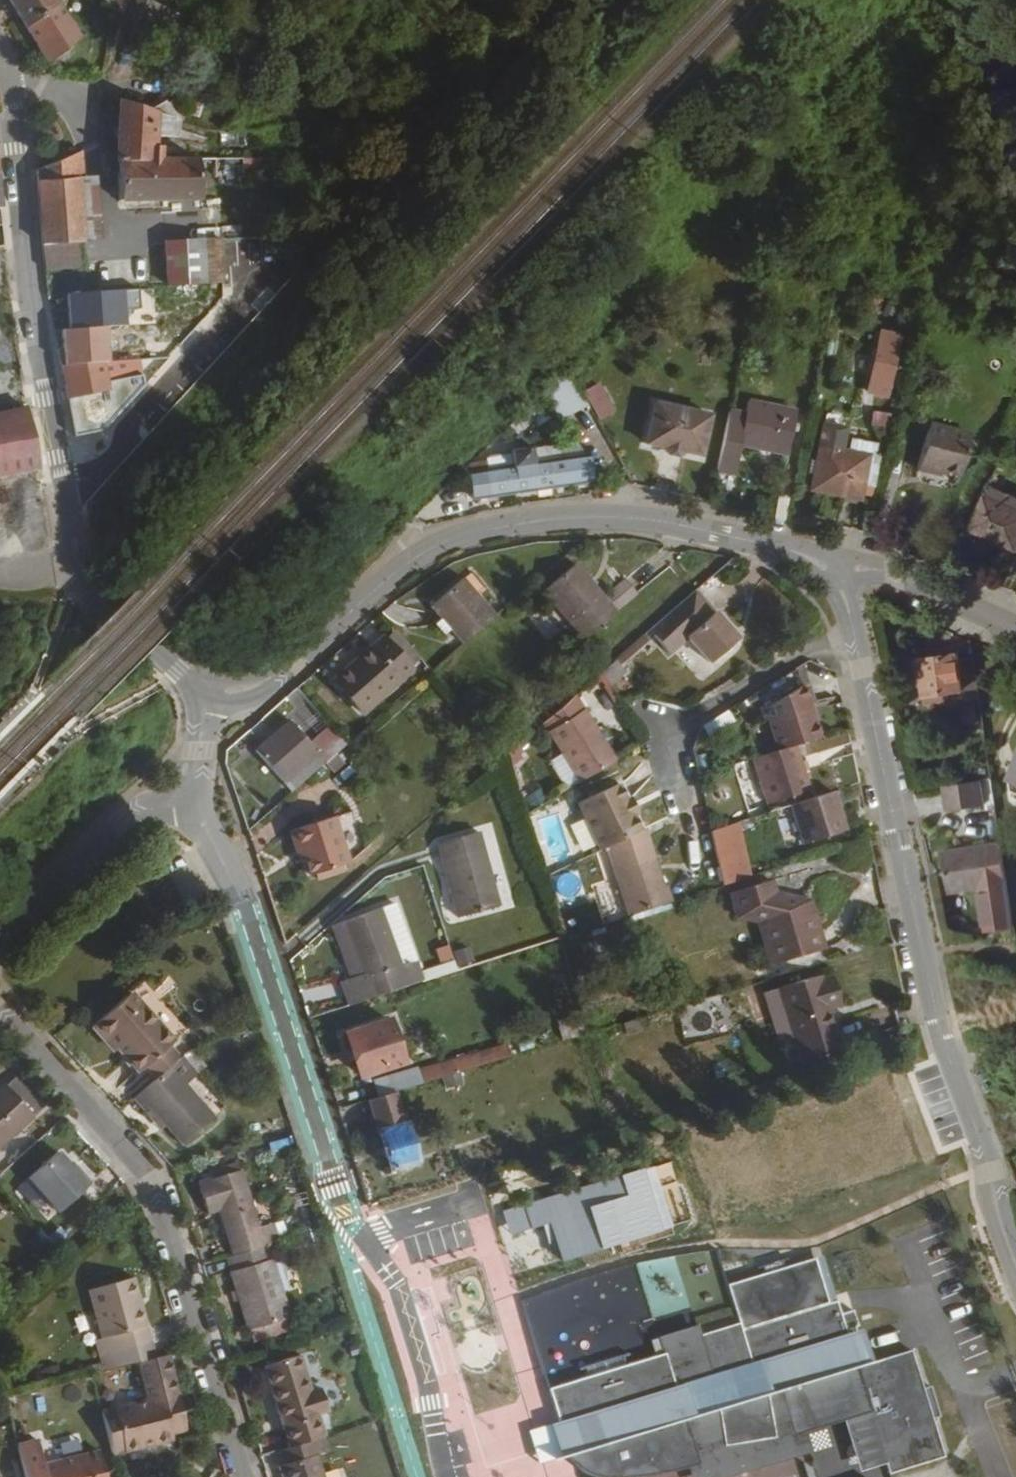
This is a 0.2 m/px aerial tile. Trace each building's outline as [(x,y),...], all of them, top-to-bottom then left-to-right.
[(24,33),(57,10),(49,0),(4,0),(24,33)] [(63,19),(82,6),(78,0),(74,0),(58,12),(63,19)] [(24,33),(47,69),(82,43),(63,19),(58,12),(57,10),(24,33)] [(141,119),(175,130),(181,132),(154,91),(141,119)] [(118,111),(117,145),(149,144),(175,143),(175,130),(141,119),(118,111)] [(181,132),(207,138),(210,124),(185,119),(181,132)] [(228,138),(262,135),(261,125),(230,127),(228,138)] [(220,177),(273,174),(273,164),(201,167),(189,167),(163,168),(162,157),(150,157),(149,144),(117,145),(116,210),(220,206),(220,177)] [(34,178),(43,278),(80,276),(78,252),(76,184),(76,180),(87,156),(34,178)] [(76,184),(78,252),(99,251),(96,183),(76,184)] [(168,249),(173,295),(231,289),(227,247),(227,244),(168,249)] [(870,329),(862,394),(886,397),(894,331),(870,329)] [(570,365),(543,390),(555,412),(583,390),(570,365)] [(588,401),(583,390),(555,412),(558,417),(588,401)] [(538,398),(523,407),(534,426),(549,417),(538,398)] [(707,416),(652,405),(642,447),(699,459),(707,416)] [(727,414),(714,473),(732,477),(738,446),(784,454),(791,414),(745,405),(743,415),(727,414)] [(37,475),(25,410),(0,415),(0,482),(37,475)] [(887,426),(886,411),(868,412),(868,427),(887,426)] [(845,429),(822,425),(809,492),(856,503),(860,487),(869,489),(875,460),(872,460),(873,449),(852,445),(850,455),(841,453),(845,429)] [(923,425),(914,471),(931,475),(932,471),(956,476),(965,434),(923,425)] [(512,469),(485,473),(489,497),(549,488),(591,482),(587,456),(578,458),(533,464),(530,449),(509,452),(510,456),(512,469)] [(499,458),(485,469),(485,473),(512,469),(510,456),(499,458)] [(484,466),(485,469),(499,458),(488,460),(484,466)] [(1015,552),(1015,513),(983,499),(969,531),(1015,552)] [(574,567),(542,595),(583,643),(616,615),(574,567)] [(627,580),(608,586),(615,605),(634,599),(627,580)] [(429,610),(460,646),(492,618),(461,582),(429,610)] [(737,643),(695,593),(645,636),(666,660),(686,643),(709,669),(737,643)] [(426,660),(400,629),(388,640),(414,670),(426,660)] [(377,649),(375,647),(335,682),(363,714),(414,670),(388,640),(377,649)] [(965,690),(959,654),(921,661),(926,696),(965,690)] [(620,659),(604,672),(612,681),(627,668),(620,659)] [(774,752),(794,745),(821,737),(804,684),(760,711),(774,752)] [(581,782),(615,761),(575,698),(543,725),(581,782)] [(961,726),(977,724),(974,703),(958,705),(961,726)] [(258,752),(296,793),(350,746),(333,726),(315,743),(293,719),(258,752)] [(774,752),(753,759),(767,804),(809,790),(794,745),(774,752)] [(512,790),(522,811),(543,802),(533,780),(512,790)] [(987,780),(946,786),(950,811),(991,805),(987,780)] [(577,806),(599,851),(605,848),(639,832),(618,786),(577,806)] [(830,792),(788,806),(800,843),(843,830),(830,792)] [(298,849),(302,848),(307,862),(312,877),(350,865),(335,819),(292,833),(298,849)] [(732,821),(701,830),(717,882),(748,873),(732,821)] [(639,832),(605,848),(606,852),(645,839),(642,830),(639,832)] [(500,914),(479,838),(438,849),(459,925),(500,914)] [(606,852),(627,916),(670,902),(665,887),(661,888),(645,839),(606,852)] [(302,848),(298,849),(302,864),(307,862),(302,848)] [(1015,938),(1015,932),(1004,852),(950,860),(956,901),(987,896),(993,941),(1015,938)] [(768,881),(727,893),(735,917),(756,921),(769,924),(775,941),(769,964),(822,948),(811,911),(791,907),(788,897),(772,893),(768,881)] [(808,901),(788,897),(791,907),(811,911),(808,901)] [(341,922),(366,1000),(407,987),(382,909),(341,922)] [(769,924),(756,921),(769,964),(775,941),(769,924)] [(366,1000),(341,922),(334,924),(350,974),(339,978),(348,1006),(366,1000)] [(465,945),(448,951),(455,969),(472,962),(465,945)] [(832,1004),(826,982),(811,986),(809,979),(771,991),(791,1057),(829,1046),(818,1008),(832,1004)] [(143,1067),(154,1080),(178,1058),(168,1046),(172,1042),(129,994),(92,1026),(114,1051),(118,1047),(139,1071),(143,1067)] [(395,1059),(383,1021),(345,1033),(357,1071),(395,1059)] [(378,1097),(394,1092),(505,1058),(499,1039),(406,1067),(405,1064),(371,1074),(378,1097)] [(196,1074),(181,1056),(178,1058),(154,1080),(133,1099),(146,1113),(152,1108),(167,1125),(181,1141),(213,1112),(186,1082),(196,1074)] [(18,1078),(8,1088),(34,1117),(45,1108),(18,1078)] [(0,1091),(0,1147),(34,1117),(8,1088),(6,1086),(0,1091)] [(378,1097),(367,1100),(389,1171),(415,1163),(394,1092),(378,1097)] [(152,1108),(146,1113),(162,1130),(167,1125),(152,1108)] [(90,1180),(79,1168),(75,1171),(67,1162),(58,1149),(27,1174),(57,1210),(90,1180)] [(75,1171),(79,1168),(70,1159),(67,1162),(75,1171)] [(218,1210),(232,1256),(262,1246),(267,1245),(277,1242),(271,1223),(257,1228),(236,1163),(210,1171),(212,1178),(197,1183),(207,1214),(218,1210)] [(289,1316),(267,1245),(262,1246),(232,1256),(224,1258),(246,1330),(289,1316)] [(638,1270),(614,1268),(613,1280),(637,1282),(638,1270)] [(96,1339),(104,1371),(140,1362),(153,1359),(154,1359),(134,1278),(90,1288),(102,1337),(96,1339)] [(793,1429),(795,1435),(804,1432),(847,1419),(874,1410),(889,1463),(944,1446),(932,1408),(939,1405),(929,1374),(922,1377),(920,1370),(913,1348),(872,1361),(863,1333),(850,1337),(847,1328),(860,1323),(855,1308),(842,1312),(838,1299),(800,1311),(797,1302),(779,1307),(782,1317),(744,1329),(741,1322),(702,1334),(713,1367),(678,1379),(669,1352),(629,1365),(626,1355),(589,1366),(592,1377),(552,1390),(558,1406),(564,1428),(574,1424),(578,1436),(568,1439),(574,1459),(594,1476),(599,1476),(643,1476),(652,1476),(665,1473),(678,1471),(694,1467),(701,1465),(690,1431),(721,1421),(728,1446),(775,1437),(778,1436),(771,1406),(784,1402),(793,1429)] [(664,1336),(669,1352),(678,1379),(713,1367),(702,1334),(699,1325),(664,1336)] [(171,1435),(186,1431),(169,1355),(154,1359),(153,1359),(140,1362),(150,1401),(102,1413),(112,1456),(173,1442),(171,1435)] [(313,1440),(325,1436),(318,1415),(325,1413),(317,1387),(310,1389),(303,1364),(266,1376),(289,1447),(313,1440)] [(778,1436),(775,1437),(728,1446),(721,1421),(690,1431),(701,1465),(694,1467),(696,1473),(697,1476),(729,1476),(811,1451),(804,1432),(795,1435),(793,1429),(784,1402),(771,1406),(778,1436)] [(874,1410),(847,1419),(862,1471),(889,1463),(874,1410)] [(279,1450),(284,1465),(279,1466),(282,1476),(324,1476),(313,1440),(289,1447),(279,1450)] [(18,1446),(25,1476),(92,1476),(87,1454),(44,1464),(39,1441),(18,1446)] [(87,1454),(92,1476),(105,1476),(99,1451),(87,1454)]
